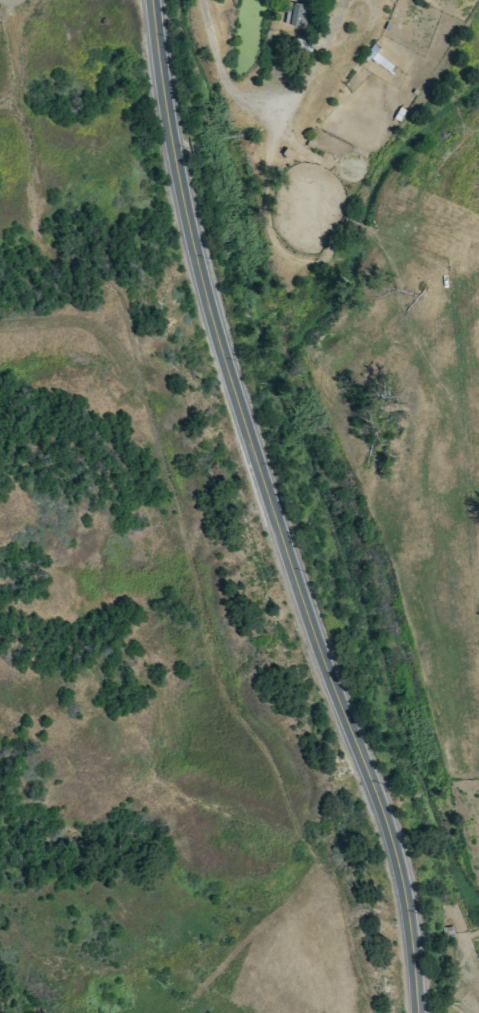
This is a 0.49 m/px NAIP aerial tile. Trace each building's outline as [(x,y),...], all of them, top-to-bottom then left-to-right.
[(287,23),(307,25),(310,4),(289,2),(287,23)] [(313,52),(316,41),(297,36),(294,48),(313,52)]
